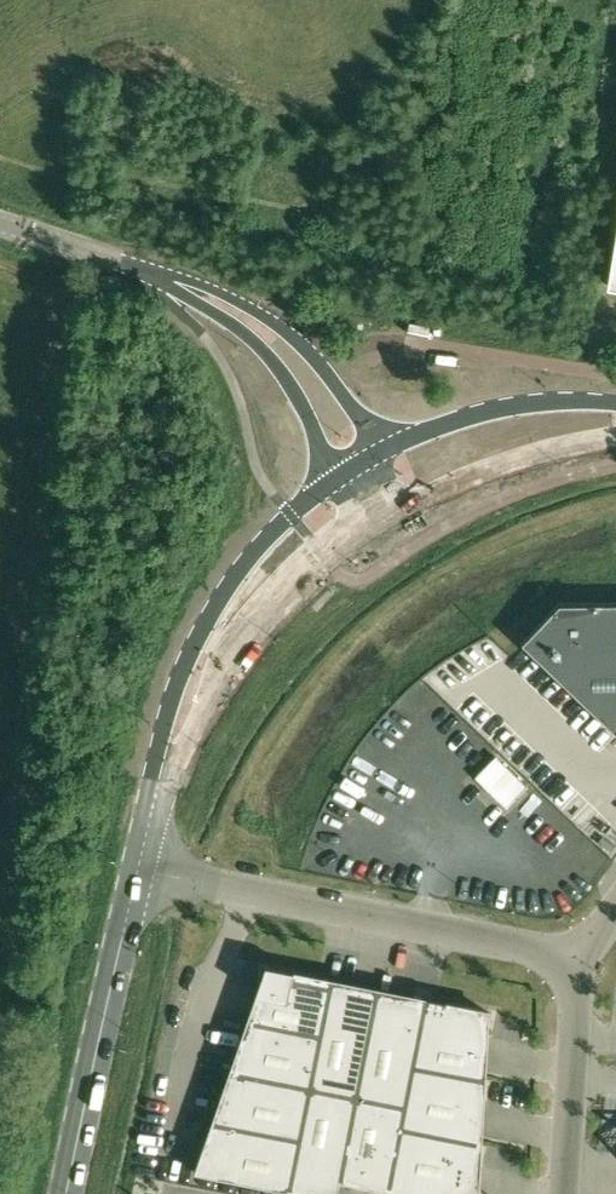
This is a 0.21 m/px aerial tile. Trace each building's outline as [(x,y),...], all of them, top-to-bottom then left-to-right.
[(608,286),(615,287),(615,237),(608,286)] [(560,604),(522,643),(615,732),(615,603),(560,604)] [(475,777),(507,808),(527,787),(495,756),(475,777)] [(261,992),(255,1020),(249,1019),(244,1045),(243,1045),(238,1071),(232,1070),(227,1095),(226,1095),(221,1122),(214,1120),(209,1146),(204,1145),(195,1171),(308,1193),(337,1193),(340,1180),(411,1193),(479,1193),(480,1180),(473,1179),(481,1142),(473,1140),(478,1114),(477,1114),(485,1077),(477,1075),(482,1049),(481,1049),(489,1012),(464,1007),(464,1006),(425,999),(424,1001),(399,996),(399,995),(356,987),(355,987),(330,982),(330,980),(291,972),(266,968),(261,992)]
